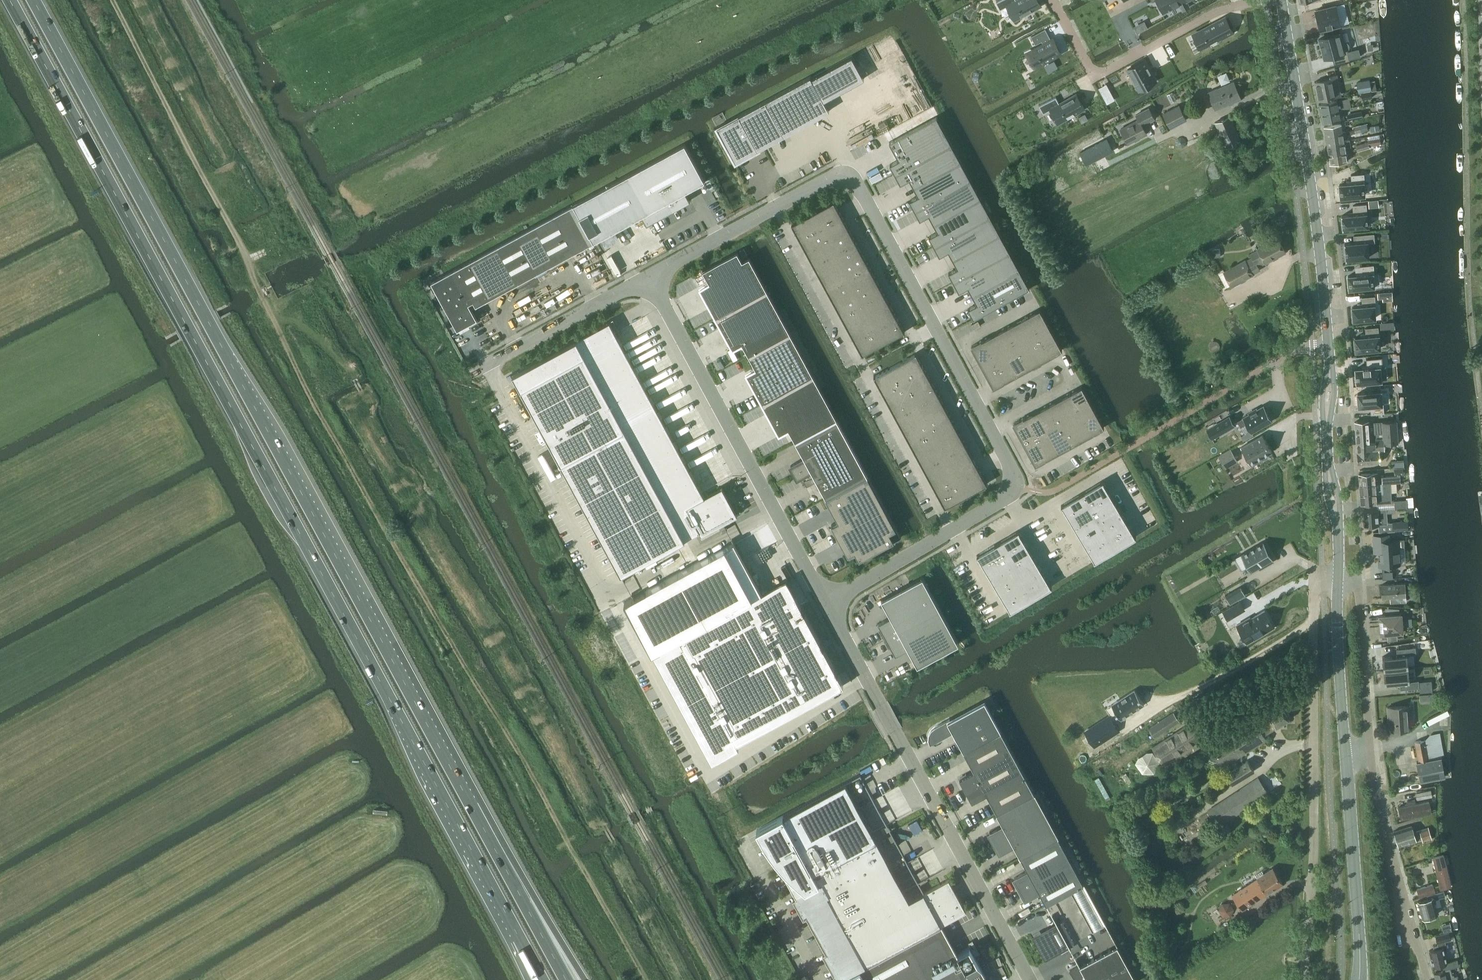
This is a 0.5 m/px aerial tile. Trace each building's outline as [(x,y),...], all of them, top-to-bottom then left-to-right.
[(996,2),(1000,10),(1007,6),(1014,19),(1040,5),(1038,0),(1017,0),(1016,0),(1000,0),(996,2)] [(1182,0),(1156,0),(1163,13),(1180,4),(1183,10),(1186,9),(1182,0)] [(1344,3),(1316,10),(1321,30),(1349,23),(1344,3)] [(1210,25),(1193,35),(1200,48),(1221,37),(1221,38),(1233,32),(1231,29),(1226,19),(1211,27),(1210,25)] [(1045,29),(1031,36),(1035,44),(1049,37),(1045,29)] [(1349,60),(1347,51),(1347,50),(1349,48),(1349,46),(1348,44),(1347,42),(1345,41),(1342,32),(1319,39),(1324,58),(1332,56),(1334,64),(1349,60)] [(1044,44),(1027,53),(1034,67),(1061,53),(1054,40),(1045,45),(1044,44)] [(1351,49),(1354,59),(1364,56),(1361,46),(1351,49)] [(1168,58),(1158,63),(1162,70),(1171,65),(1168,58)] [(1144,60),(1127,69),(1135,83),(1139,81),(1143,88),(1155,81),(1144,60)] [(716,126),(735,162),(829,111),(815,84),(829,76),(826,70),(811,77),(810,75),(716,126)] [(1319,100),(1336,97),(1341,96),(1337,75),(1330,76),(1330,78),(1315,81),(1319,100)] [(1359,92),(1371,90),(1369,80),(1357,82),(1359,92)] [(1215,110),(1240,99),(1233,82),(1208,92),(1215,110)] [(1361,93),(1362,99),(1372,97),(1371,91),(1361,93)] [(1055,97),(1039,106),(1043,113),(1050,109),(1058,123),(1084,108),(1077,96),(1068,101),(1068,99),(1059,104),(1055,97)] [(1322,113),(1342,109),(1351,107),(1349,98),(1342,99),(1320,104),(1322,113)] [(1171,129),(1187,120),(1178,104),(1162,113),(1171,129)] [(1139,120),(1121,129),(1128,144),(1147,134),(1142,125),(1154,119),(1149,108),(1136,114),(1139,120)] [(1344,119),(1342,109),(1322,113),(1324,123),(1344,119)] [(1085,114),(1078,117),(1081,123),(1088,119),(1085,114)] [(1226,147),(1241,140),(1235,127),(1230,116),(1215,123),(1226,147)] [(890,164),(895,174),(951,143),(936,117),(889,142),(899,159),(890,164)] [(1326,136),(1343,133),(1341,124),(1325,127),(1326,136)] [(1354,130),(1355,133),(1368,130),(1367,124),(1353,127),(1354,130)] [(1327,144),(1344,141),(1343,133),(1326,136),(1327,144)] [(1106,137),(1080,150),(1087,164),(1113,151),(1106,137)] [(1380,138),(1368,140),(1369,146),(1381,144),(1380,138)] [(1327,144),(1328,152),(1347,149),(1347,147),(1350,147),(1349,140),(1344,141),(1327,144)] [(685,143),(573,204),(594,241),(642,215),(647,224),(690,200),(685,191),(705,180),(685,143)] [(909,179),(914,187),(961,161),(951,143),(895,174),(900,184),(909,179)] [(1347,151),(1347,149),(1328,152),(1330,164),(1347,161),(1346,151),(1347,151)] [(909,200),(914,210),(971,179),(961,161),(914,187),(918,195),(909,200)] [(1339,187),(1338,187),(1339,195),(1340,195),(1340,197),(1348,197),(1348,198),(1356,197),(1355,196),(1364,195),(1363,183),(1365,183),(1364,173),(1351,175),(1351,180),(1346,181),(1346,184),(1339,184),(1339,187)] [(929,215),(933,223),(981,197),(971,179),(914,210),(920,219),(929,215)] [(929,236),(934,246),(990,215),(981,197),(933,223),(938,231),(929,236)] [(834,201),(812,212),(820,226),(841,214),(834,201)] [(477,318),(472,308),(594,241),(573,204),(431,281),(457,329),(477,318)] [(1348,215),(1341,215),(1343,228),(1350,228),(1350,229),(1358,228),(1358,227),(1368,226),(1366,204),(1353,205),(1353,211),(1348,212),(1348,215)] [(820,226),(812,212),(791,224),(799,237),(820,226)] [(820,226),(827,239),(848,227),(841,214),(820,226)] [(948,251),(953,259),(1000,233),(990,215),(934,246),(939,256),(948,251)] [(799,237),(806,250),(827,239),(820,226),(799,237)] [(848,227),(827,239),(834,252),(855,240),(848,227)] [(948,272),(954,282),(1010,251),(1000,233),(953,259),(957,267),(948,272)] [(1354,242),(1344,243),(1345,260),(1346,260),(1369,258),(1368,243),(1375,242),(1374,233),(1353,235),(1354,242)] [(1258,266),(1265,262),(1266,263),(1286,252),(1278,238),(1258,249),(1258,250),(1251,254),(1253,257),(1258,266)] [(834,252),(827,239),(806,250),(813,263),(834,252)] [(862,253),(855,240),(834,252),(841,264),(862,253)] [(737,251),(702,270),(709,282),(719,300),(709,305),(716,318),(767,290),(749,256),(742,260),(737,251)] [(968,287),(972,295),(1020,269),(1010,251),(954,282),(959,292),(968,287)] [(813,263),(820,276),(841,264),(834,252),(813,263)] [(841,264),(848,277),(869,266),(862,253),(841,264)] [(1258,266),(1253,257),(1246,261),(1245,260),(1224,272),(1232,286),(1253,274),(1253,273),(1260,269),(1258,266)] [(841,264),(820,276),(827,289),(848,277),(841,264)] [(1356,275),(1348,276),(1349,289),(1381,286),(1380,276),(1378,277),(1377,264),(1360,266),(1361,272),(1356,272),(1356,275)] [(876,279),(869,266),(848,277),(855,290),(876,279)] [(968,308),(973,318),(1030,288),(1020,269),(972,295),(977,303),(968,308)] [(827,289),(834,302),(855,290),(848,277),(827,289)] [(876,279),(855,290),(862,303),(883,292),(876,279)] [(767,290),(716,318),(723,330),(732,325),(742,343),(749,355),(790,333),(767,290)] [(841,315),(862,303),(855,290),(834,302),(841,315)] [(862,303),(869,316),(890,305),(883,292),(862,303)] [(1352,309),(1351,309),(1352,318),(1353,318),(1353,320),(1358,320),(1359,321),(1366,320),(1366,319),(1375,318),(1374,306),(1375,306),(1375,296),(1361,297),(1362,303),(1357,304),(1357,307),(1352,307),(1352,309)] [(841,315),(848,328),(869,316),(862,303),(841,315)] [(890,305),(869,316),(876,329),(897,318),(890,305)] [(1039,335),(1041,335),(1051,329),(1040,309),(1028,315),(1039,335)] [(1039,335),(1028,315),(1017,321),(1028,342),(1039,335)] [(848,328),(855,341),(876,329),(869,316),(848,328)] [(897,318),(876,329),(883,343),(903,332),(904,333),(905,332),(897,318)] [(609,321),(512,373),(621,573),(699,531),(701,534),(737,514),(722,487),(704,496),(609,321)] [(1017,321),(1005,327),(1017,348),(1028,342),(1017,321)] [(1355,348),(1355,350),(1362,349),(1362,351),(1369,350),(1369,349),(1379,348),(1378,335),(1378,326),(1364,327),(1365,333),(1360,334),(1360,336),(1354,337),(1354,339),(1353,340),(1354,348),(1355,348)] [(1017,348),(1005,327),(994,333),(1005,354),(1017,348)] [(876,329),(855,341),(862,355),(864,354),(863,353),(883,343),(876,329)] [(1051,329),(1041,335),(1039,335),(1051,356),(1062,350),(1051,329)] [(790,333),(749,355),(756,368),(765,386),(756,390),(763,403),(814,376),(790,333)] [(994,333),(983,340),(994,360),(1005,354),(994,333)] [(1039,335),(1028,342),(1039,362),(1051,356),(1039,335)] [(994,360),(983,340),(971,346),(982,366),(994,360)] [(1028,369),(1039,362),(1028,342),(1017,348),(1028,369)] [(1028,369),(1017,348),(1005,354),(1016,375),(1028,369)] [(915,354),(895,365),(902,378),(923,367),(916,353),(915,353),(915,354)] [(1016,375),(1005,354),(994,360),(1005,381),(1016,375)] [(1362,367),(1355,367),(1356,381),(1381,379),(1380,366),(1383,366),(1382,356),(1366,358),(1367,363),(1361,363),(1362,367)] [(1005,381),(994,360),(982,366),(993,387),(1005,381)] [(881,390),(902,378),(895,365),(875,376),(875,375),(873,375),(881,390)] [(923,367),(902,378),(909,391),(930,380),(923,367)] [(814,376),(763,403),(769,416),(779,411),(788,428),(794,438),(795,441),(837,418),(814,376)] [(881,390),(888,403),(909,391),(902,378),(881,390)] [(930,380),(909,391),(916,404),(938,393),(930,380)] [(1070,392),(1081,413),(1093,407),(1082,386),(1070,392)] [(916,404),(909,391),(888,403),(895,416),(916,404)] [(1381,391),(1357,393),(1359,406),(1365,406),(1365,408),(1370,408),(1371,414),(1384,413),(1383,403),(1382,404),(1381,391)] [(1070,392),(1059,398),(1070,419),(1081,413),(1070,392)] [(938,393),(916,404),(923,417),(945,406),(938,393)] [(1047,405),(1058,425),(1070,419),(1059,398),(1047,405)] [(895,416),(902,429),(923,417),(916,404),(895,416)] [(1036,411),(1047,431),(1058,425),(1047,405),(1036,411)] [(945,406),(923,417),(930,430),(952,419),(945,406)] [(1238,421),(1241,427),(1247,423),(1252,432),(1271,420),(1263,406),(1257,410),(1256,409),(1249,413),(1250,414),(1244,418),(1238,421)] [(1093,407),(1081,413),(1093,434),(1104,427),(1093,407)] [(1024,417),(1036,438),(1047,431),(1036,411),(1024,417)] [(1081,413),(1070,419),(1081,440),(1093,434),(1081,413)] [(1229,416),(1207,429),(1213,439),(1235,426),(1229,416)] [(909,441),(930,430),(923,417),(902,429),(909,441)] [(1013,423),(1024,444),(1036,438),(1024,417),(1013,423)] [(804,458),(791,465),(798,478),(802,476),(807,485),(816,480),(826,498),(868,475),(837,418),(795,441),(804,458)] [(959,432),(952,419),(930,430),(937,443),(959,432)] [(1070,419),(1058,425),(1070,446),(1081,440),(1070,419)] [(1357,443),(1371,442),(1369,421),(1355,422),(1357,443)] [(1382,423),(1383,438),(1384,438),(1384,443),(1398,442),(1396,423),(1396,421),(1382,422),(1382,423)] [(1374,423),(1375,439),(1383,438),(1382,423),(1374,423)] [(1070,446),(1058,425),(1047,431),(1058,452),(1070,446)] [(909,441),(916,454),(937,443),(930,430),(909,441)] [(1047,431),(1036,438),(1047,458),(1058,452),(1047,431)] [(959,432),(937,443),(944,456),(966,445),(959,432)] [(1241,447),(1251,465),(1252,465),(1251,463),(1257,460),(1257,461),(1265,457),(1264,456),(1272,451),(1262,435),(1241,447)] [(1036,438),(1024,444),(1035,464),(1047,458),(1036,438)] [(1357,453),(1358,463),(1380,462),(1380,450),(1385,450),(1384,443),(1384,438),(1383,438),(1375,439),(1376,442),(1376,446),(1374,446),(1373,450),(1371,450),(1371,452),(1357,453)] [(1357,443),(1357,453),(1371,452),(1371,450),(1373,450),(1374,446),(1376,446),(1376,442),(1371,442),(1357,443)] [(944,456),(937,443),(916,454),(923,467),(944,456)] [(966,445),(944,456),(952,469),(973,457),(966,445)] [(1231,450),(1220,456),(1226,468),(1238,461),(1231,450)] [(923,467),(930,480),(952,469),(944,456),(923,467)] [(973,457),(952,469),(959,482),(980,470),(973,457)] [(930,480),(937,493),(959,482),(952,469),(930,480)] [(980,470),(959,482),(966,495),(987,484),(980,470)] [(1378,479),(1377,473),(1375,473),(1359,474),(1359,484),(1375,483),(1375,479),(1378,479)] [(826,498),(825,498),(838,521),(831,524),(848,555),(854,552),(859,560),(894,541),(889,532),(896,528),(868,475),(826,498)] [(1103,480),(1082,493),(1089,504),(1109,492),(1103,482),(1104,482),(1103,480)] [(945,507),(966,495),(959,482),(937,493),(945,507)] [(1375,483),(1359,484),(1360,493),(1385,491),(1385,484),(1382,484),(1383,488),(1376,488),(1376,483),(1375,483)] [(1392,502),(1391,483),(1385,484),(1385,491),(1360,493),(1361,504),(1377,503),(1377,502),(1381,501),(1382,503),(1392,502)] [(1109,492),(1089,504),(1095,515),(1116,503),(1109,492)] [(1082,493),(1061,505),(1062,506),(1068,516),(1089,504),(1082,493)] [(1394,508),(1407,508),(1406,500),(1394,500),(1394,508)] [(1116,503),(1095,515),(1102,526),(1122,514),(1116,503)] [(1089,504),(1068,516),(1075,527),(1095,515),(1089,504)] [(1377,510),(1364,510),(1365,525),(1388,524),(1387,512),(1386,509),(1377,510)] [(1122,514),(1102,526),(1108,538),(1129,526),(1122,514)] [(1095,515),(1075,527),(1081,539),(1102,526),(1095,515)] [(1394,529),(1408,528),(1407,520),(1393,522),(1394,529)] [(1102,526),(1081,539),(1088,550),(1108,538),(1102,526)] [(1129,526),(1108,538),(1115,549),(1136,537),(1135,535),(1129,526)] [(1019,530),(998,543),(1004,554),(1025,542),(1019,532),(1019,530)] [(1388,534),(1373,534),(1374,553),(1378,553),(1381,552),(1382,559),(1380,559),(1378,559),(1379,566),(1380,566),(1399,564),(1398,539),(1388,540),(1388,534)] [(1108,538),(1088,550),(1094,560),(1093,560),(1094,561),(1115,549),(1108,538)] [(1241,555),(1234,558),(1241,570),(1248,567),(1250,571),(1273,559),(1263,541),(1240,554),(1241,555)] [(734,542),(625,600),(647,644),(652,652),(762,593),(734,542)] [(1025,542),(1004,554),(1011,565),(1031,553),(1025,542)] [(998,543),(977,555),(977,556),(978,556),(984,566),(1004,554),(998,543)] [(1031,553),(1011,565),(1017,576),(1038,564),(1031,553)] [(1004,554),(984,566),(990,577),(1011,565),(1004,554)] [(1038,564),(1017,576),(1024,588),(1045,575),(1038,564)] [(1011,565),(990,577),(997,588),(1017,576),(1011,565)] [(1045,575),(1024,588),(1031,599),(1052,586),(1051,585),(1050,585),(1045,575)] [(913,658),(917,666),(959,643),(922,576),(881,599),(885,606),(886,606),(891,616),(884,620),(878,623),(882,630),(882,631),(884,635),(885,635),(889,643),(891,648),(891,647),(895,655),(901,651),(902,651),(909,648),(914,658),(913,658)] [(1017,576),(997,588),(1004,600),(1024,588),(1017,576)] [(1405,583),(1381,585),(1382,598),(1389,597),(1389,603),(1406,602),(1406,596),(1405,583)] [(1225,595),(1230,604),(1246,595),(1241,586),(1225,595)] [(1024,588),(1004,600),(1009,610),(1010,611),(1031,599),(1024,588)] [(762,593),(652,652),(712,762),(721,757),(719,753),(819,699),(843,686),(795,597),(771,610),(762,593)] [(1223,611),(1228,620),(1245,610),(1240,601),(1223,611)] [(1237,625),(1247,643),(1274,627),(1264,610),(1250,618),(1250,617),(1237,625)] [(1401,614),(1379,615),(1380,634),(1402,632),(1401,614)] [(1397,655),(1382,657),(1383,657),(1383,661),(1383,663),(1384,669),(1383,669),(1383,670),(1408,668),(1408,667),(1407,667),(1407,661),(1407,659),(1406,655),(1407,655),(1416,654),(1415,647),(1396,648),(1397,655)] [(1408,668),(1383,670),(1384,671),(1385,677),(1385,679),(1385,683),(1385,684),(1399,683),(1400,689),(1419,688),(1418,680),(1409,681),(1408,677),(1409,677),(1408,675),(1408,669),(1408,668)] [(1135,690),(1111,705),(1120,719),(1144,704),(1135,690)] [(929,734),(928,739),(930,744),(932,743),(953,732),(974,771),(959,778),(972,801),(986,794),(1003,825),(989,833),(989,832),(999,853),(1000,852),(1013,845),(1027,870),(1013,878),(1024,899),(1038,891),(1045,904),(1083,884),(985,700),(934,727),(931,730),(929,734)] [(1269,722),(1273,729),(1291,718),(1290,717),(1290,716),(1288,712),(1286,712),(1281,704),(1262,715),(1267,723),(1269,722)] [(1412,717),(1411,706),(1387,707),(1388,717),(1390,717),(1391,731),(1409,730),(1408,718),(1412,717)] [(1154,737),(1179,721),(1174,712),(1148,728),(1154,737)] [(1267,723),(1262,715),(1254,720),(1255,721),(1211,749),(1222,767),(1267,740),(1264,735),(1273,729),(1269,722),(1267,723)] [(1095,729),(1086,734),(1094,747),(1120,731),(1112,718),(1103,724),(1104,726),(1096,731),(1095,729)] [(1162,763),(1174,756),(1207,735),(1197,720),(1153,748),(1162,763)] [(1420,781),(1445,776),(1441,755),(1444,755),(1439,733),(1429,735),(1425,740),(1415,742),(1419,761),(1417,762),(1420,781)] [(1159,762),(1153,752),(1146,752),(1139,757),(1138,757),(1135,763),(1141,773),(1154,773),(1159,762)] [(1232,784),(1254,771),(1248,760),(1226,773),(1232,784)] [(1218,826),(1268,793),(1258,778),(1208,810),(1218,826)] [(807,915),(825,950),(822,953),(832,971),(836,979),(837,979),(838,979),(841,979),(942,924),(966,911),(949,879),(909,900),(877,840),(876,840),(845,782),(756,830),(762,840),(769,852),(775,860),(779,864),(791,886),(796,896),(793,897),(803,917),(807,915)] [(1417,800),(1432,797),(1431,790),(1415,793),(1417,800)] [(1416,803),(1415,800),(1406,802),(1406,805),(1398,806),(1401,820),(1431,813),(1429,800),(1416,803)] [(1201,823),(1210,818),(1207,813),(1198,819),(1201,823)] [(1413,832),(1411,826),(1393,832),(1398,847),(1416,841),(1422,840),(1422,841),(1432,839),(1428,827),(1419,830),(1413,832)] [(1150,854),(1158,854),(1161,846),(1157,840),(1149,841),(1145,848),(1150,854)] [(1440,890),(1444,889),(1451,887),(1444,855),(1432,858),(1440,890)] [(1257,878),(1232,895),(1242,910),(1283,883),(1273,868),(1264,874),(1262,870),(1255,874),(1256,876),(1257,878)] [(1419,897),(1435,892),(1432,884),(1417,889),(1419,897)] [(1428,899),(1418,901),(1422,918),(1437,914),(1435,907),(1439,906),(1440,905),(1441,903),(1440,898),(1445,897),(1443,891),(1432,894),(1427,895),(1428,899)] [(1092,903),(1081,909),(1083,914),(1095,908),(1092,903)] [(1222,903),(1218,910),(1223,917),(1230,916),(1234,909),(1229,903),(1222,903)] [(1062,920),(1048,928),(1060,951),(1074,944),(1062,920)] [(970,946),(957,953),(942,924),(841,979),(988,979),(970,946)] [(1053,955),(1060,951),(1048,928),(1040,932),(1032,936),(1045,960),(1053,955)] [(1435,949),(1429,950),(1431,959),(1431,960),(1431,964),(1433,964),(1433,966),(1447,962),(1444,952),(1447,951),(1445,941),(1451,939),(1449,932),(1435,935),(1438,945),(1434,946),(1435,949)] [(1071,973),(1075,979),(1135,979),(1116,945),(1078,966),(1078,965),(1074,967),(1076,970),(1071,973)] [(1434,974),(1435,977),(1436,979),(1458,979),(1455,979),(1454,974),(1452,975),(1451,968),(1458,966),(1459,966),(1458,961),(1458,960),(1442,964),(1443,971),(1434,974)]
